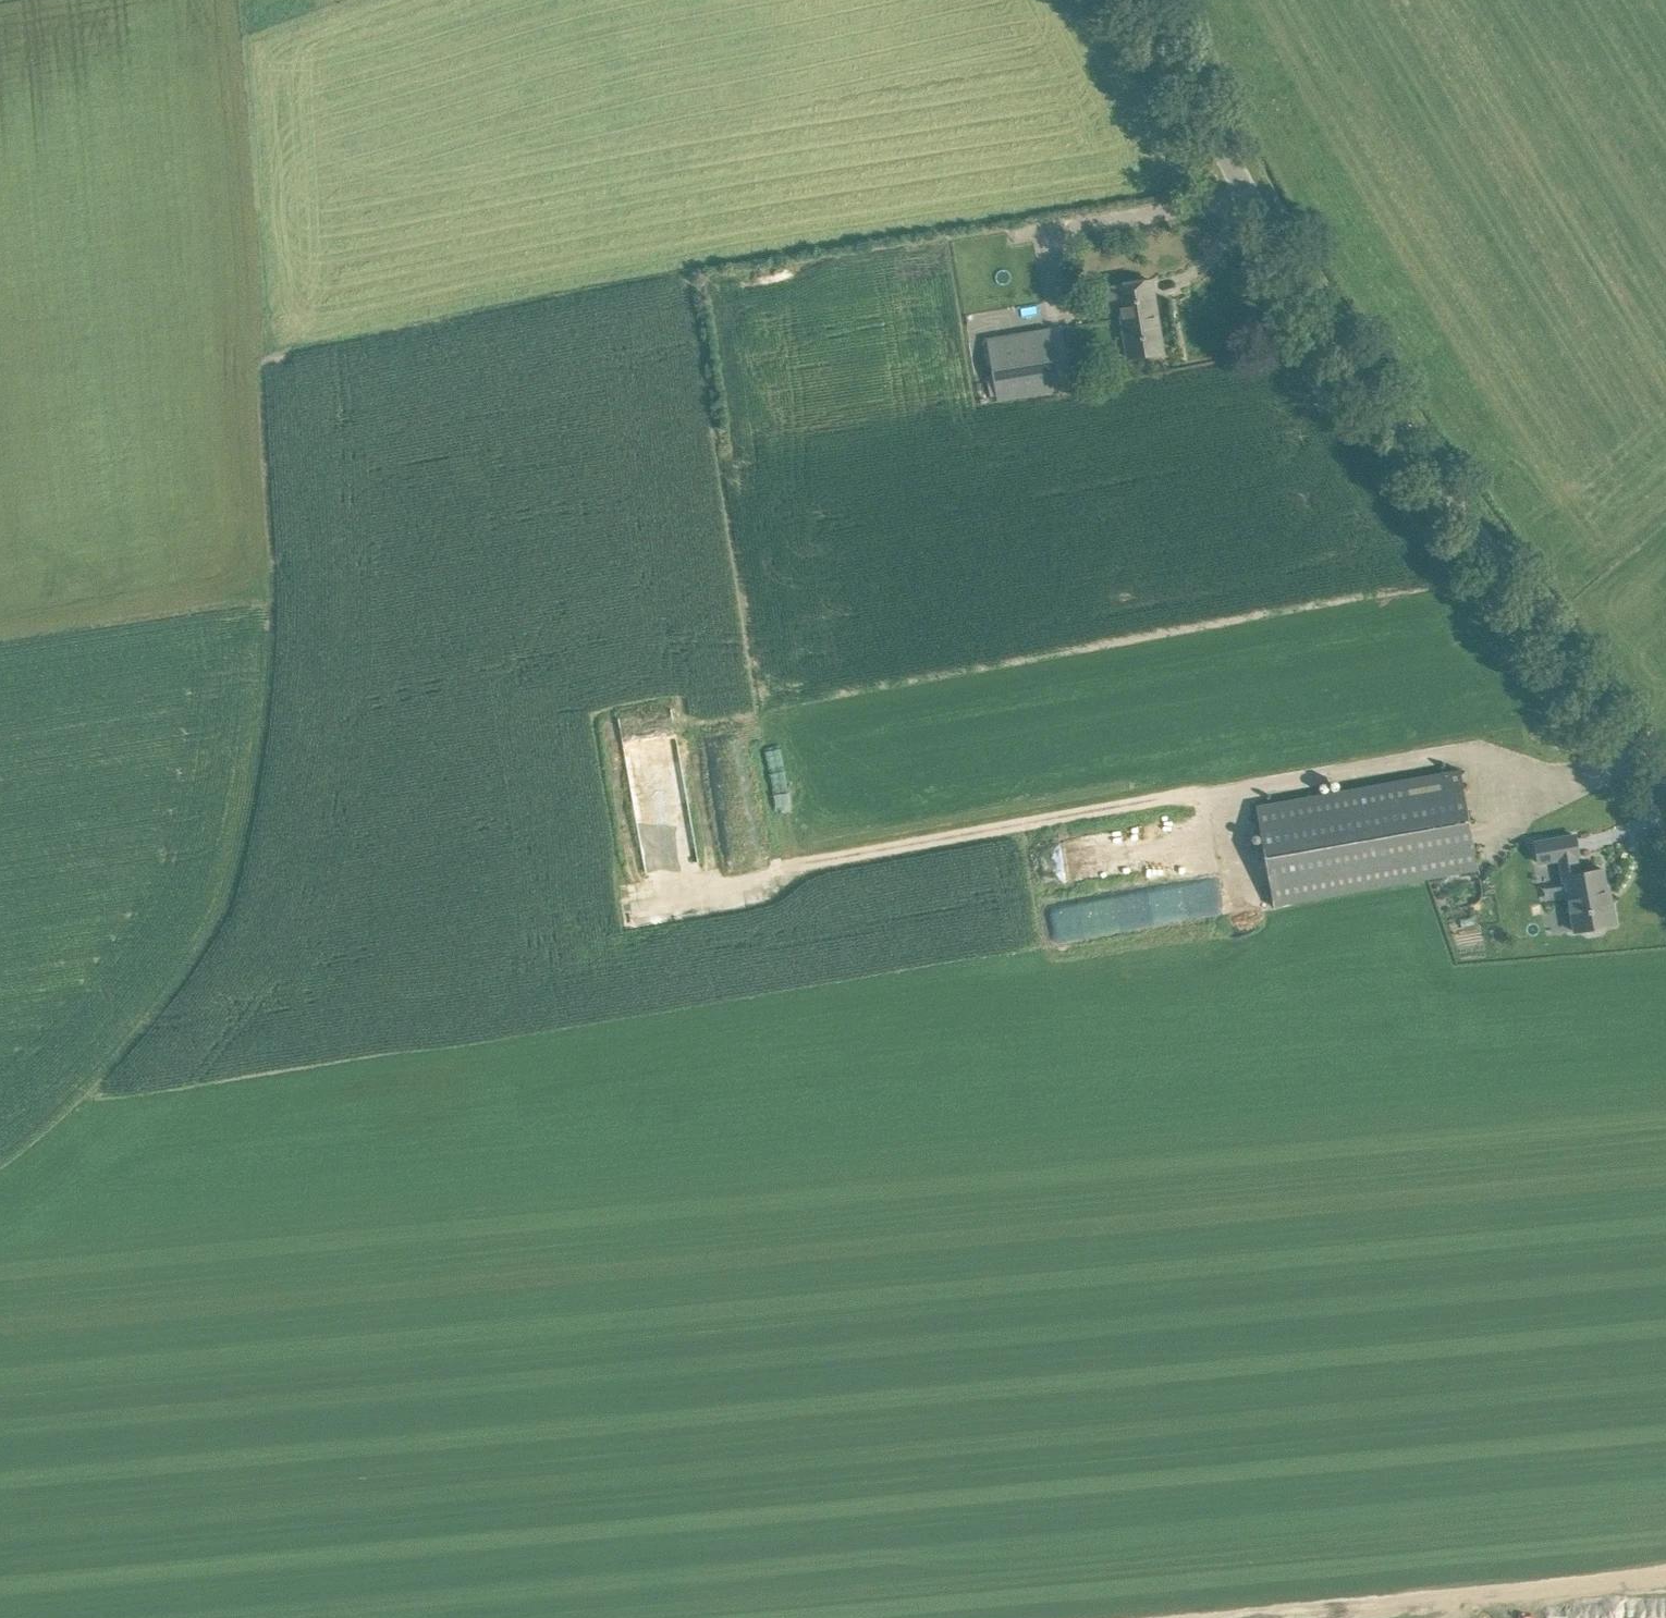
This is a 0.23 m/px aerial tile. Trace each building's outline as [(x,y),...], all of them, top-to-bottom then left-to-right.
[(1120,304),(1129,357),(1163,352),(1152,279),(1106,287),(1109,306),(1120,304)] [(1049,327),(988,338),(998,400),(1059,390),(1060,390),(1049,327)] [(1439,773),(1256,805),(1274,905),(1457,873),(1479,869),(1461,769),(1439,773)] [(1604,927),(1617,925),(1613,904),(1611,904),(1604,870),(1580,874),(1577,857),(1580,857),(1576,836),(1536,844),(1540,864),(1561,861),(1565,883),(1567,882),(1577,932),(1587,930),(1587,933),(1590,935),(1603,933),(1605,930),(1604,927)]
